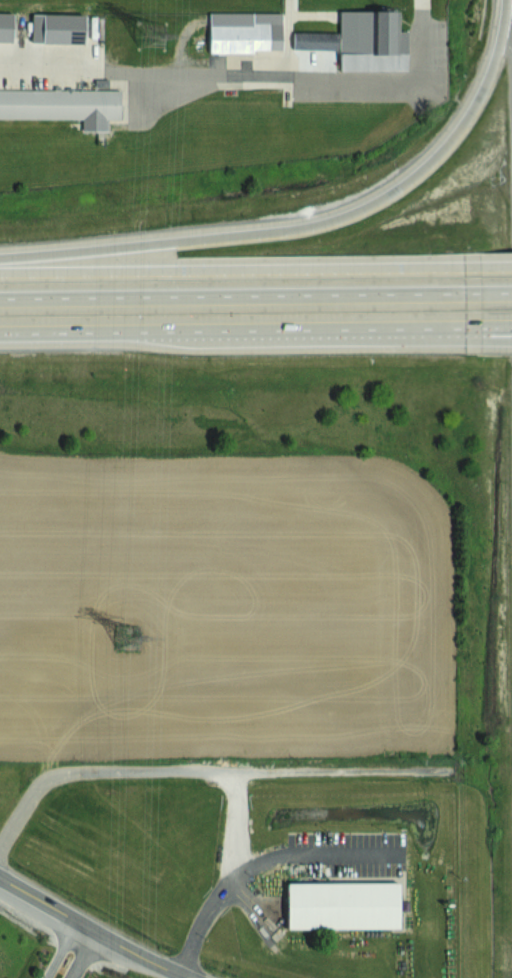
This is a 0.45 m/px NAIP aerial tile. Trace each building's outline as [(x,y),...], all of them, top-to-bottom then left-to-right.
[(339,10),(398,10),(398,30),(406,30),(406,69),(340,70),(339,10)] [(12,41),(0,41),(0,12),(13,12),(12,41)] [(209,12),(281,12),(280,49),(252,49),(252,51),(209,51),(209,12)] [(84,43),(31,42),(31,13),(84,14),(84,43)] [(293,48),(293,31),(337,32),(336,49),(293,48)] [(81,117),(0,117),(0,88),(119,89),(119,117),(107,117),(107,129),(81,129),(81,117)] [(398,882),(287,883),(287,928),(399,927),(398,882)]
